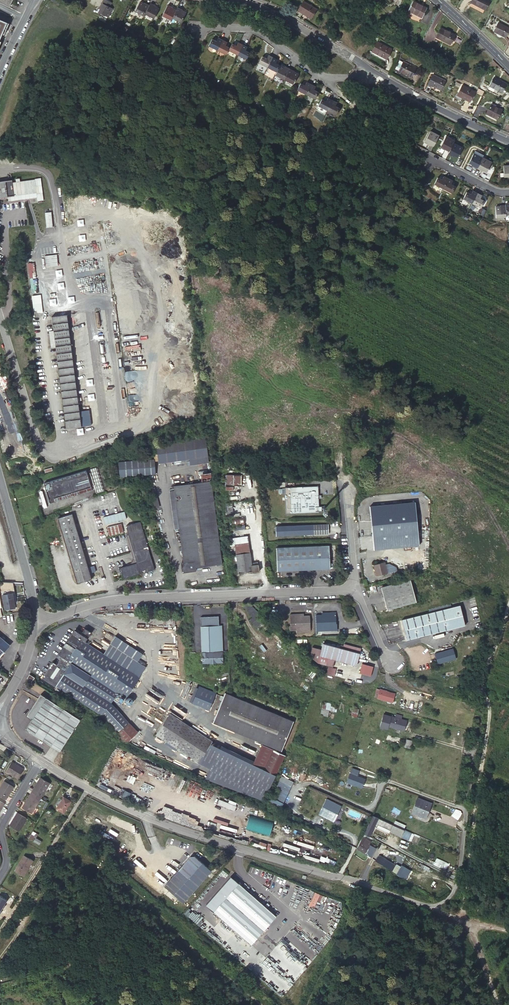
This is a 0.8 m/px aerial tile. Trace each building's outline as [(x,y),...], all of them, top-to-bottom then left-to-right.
[(98,12),(108,17),(112,9),(110,7),(112,3),(107,0),(103,0),(99,8),(100,8),(98,12)] [(470,3),(485,10),(489,1),(487,0),(472,0),(470,3)] [(427,8),(413,1),(408,11),(422,18),(427,8)] [(149,6),(144,3),(144,4),(140,2),(135,12),(144,16),(145,14),(149,6)] [(303,2),(298,11),(304,15),(304,14),(311,18),(316,10),(303,2)] [(159,9),(154,7),(155,6),(150,3),(149,6),(145,14),(154,19),(159,9)] [(176,11),(172,9),(172,8),(168,5),(163,15),(162,16),(171,20),(172,18),(176,11)] [(186,13),(181,11),(182,10),(177,8),(176,11),(172,18),(181,23),(186,13)] [(494,31),(506,37),(508,31),(508,28),(498,23),(494,31)] [(455,35),(440,28),(436,37),(450,44),(452,40),(454,36),(455,35)] [(222,41),(218,38),(216,41),(212,39),(208,46),(217,50),(222,41)] [(230,48),(225,46),(227,43),(222,41),(217,50),(226,55),(228,50),(230,48)] [(391,49),(377,42),(372,52),(386,59),(391,49)] [(242,45),(238,43),(236,46),(232,44),(230,48),(228,50),(237,55),(242,45)] [(250,53),(245,50),(247,47),(242,45),(237,55),(246,59),(250,53)] [(272,58),(268,56),(266,59),(262,57),(258,63),(267,68),(272,58)] [(280,66),(275,63),(277,60),(272,58),(267,68),(276,72),(280,66)] [(398,71),(411,77),(416,67),(411,65),(411,66),(403,62),(398,71)] [(289,69),(285,67),(284,68),(280,66),(276,72),(275,75),(284,80),(289,69)] [(298,75),(293,72),(294,71),(289,69),(284,80),(293,84),(298,75)] [(432,75),(428,84),(440,90),(445,81),(432,75)] [(498,80),(494,77),(489,86),(484,84),(483,86),(488,89),(487,90),(496,94),(498,90),(501,92),(506,84),(498,80)] [(311,85),(306,82),(305,85),(300,83),(297,90),(306,94),(311,85)] [(318,92),(314,90),(315,87),(311,85),(306,94),(315,99),(318,92)] [(475,92),(462,86),(457,95),(470,102),(475,92)] [(327,110),(332,101),(327,98),(326,101),(322,99),(318,106),(327,110)] [(335,106),(337,103),(332,101),(327,110),(336,115),(339,108),(335,106)] [(491,105),(486,114),(497,119),(502,110),(496,108),(491,105)] [(439,135),(430,131),(425,140),(430,143),(429,144),(434,146),(439,135)] [(455,140),(446,136),(441,145),(445,148),(445,149),(449,151),(454,143),(455,140)] [(462,147),(454,143),(449,151),(448,153),(453,156),(453,155),(457,157),(462,147)] [(483,157),(474,153),(469,162),(473,165),(473,166),(477,168),(483,157)] [(491,162),(483,157),(477,168),(482,170),(482,169),(486,172),(491,162)] [(448,179),(443,176),(442,179),(437,177),(434,184),(443,188),(448,179)] [(455,186),(451,184),(452,181),(448,179),(443,188),(452,193),(455,186)] [(0,182),(0,198),(13,196),(11,181),(0,182)] [(477,193),(472,191),(471,194),(466,192),(463,198),(472,203),(477,193)] [(484,201),(480,199),(481,196),(477,193),(472,203),(481,208),(484,201)] [(506,215),(505,206),(500,206),(500,207),(495,207),(496,218),(506,218),(506,215)] [(33,303),(33,311),(42,310),(41,303),(33,303)] [(52,317),(66,429),(81,427),(67,315),(52,317)] [(158,445),(160,461),(190,457),(191,463),(208,461),(205,439),(158,445)] [(117,474),(154,474),(154,458),(117,459),(117,474)] [(103,490),(96,468),(90,470),(97,492),(103,490)] [(92,490),(86,471),(43,483),(49,503),(92,490)] [(241,475),(225,475),(225,485),(241,485),(241,475)] [(30,482),(28,476),(21,478),(23,484),(30,482)] [(222,564),(211,481),(173,486),(183,562),(185,562),(186,569),(196,568),(222,564)] [(285,514),(291,513),(319,512),(318,486),(290,487),(284,487),(285,514)] [(150,494),(153,507),(159,506),(156,492),(150,494)] [(415,502),(370,507),(374,549),(419,545),(418,543),(417,531),(415,502)] [(239,504),(225,507),(228,525),(242,522),(239,504)] [(104,523),(125,519),(124,510),(102,514),(104,523)] [(91,579),(72,514),(57,518),(77,584),(91,579)] [(123,578),(154,569),(140,522),(126,526),(134,553),(137,563),(127,566),(120,568),(123,578)] [(121,524),(107,528),(109,537),(123,533),(121,524)] [(283,526),(283,535),(328,534),(328,524),(283,526)] [(228,528),(229,534),(243,531),(242,525),(228,528)] [(425,542),(425,530),(417,531),(418,543),(425,542)] [(252,571),(252,572),(259,572),(258,564),(257,562),(251,562),(247,536),(234,538),(238,573),(252,571)] [(329,569),(328,546),(276,548),(277,571),(329,569)] [(137,563),(134,553),(132,553),(134,559),(131,563),(127,564),(127,566),(137,563)] [(390,561),(389,563),(404,570),(414,567),(417,562),(400,554),(397,559),(393,557),(390,561)] [(186,569),(185,562),(183,562),(182,562),(181,563),(181,564),(181,565),(182,571),(182,572),(183,572),(184,572),(195,571),(196,570),(196,569),(196,568),(186,569)] [(397,571),(396,567),(389,563),(385,564),(385,562),(374,565),(376,576),(397,571)] [(410,580),(381,587),(386,609),(415,602),(410,580)] [(2,595),(5,610),(15,608),(12,593),(2,595)] [(450,603),(429,609),(430,613),(451,607),(450,603)] [(249,621),(253,626),(261,617),(250,605),(242,605),(253,617),(249,621)] [(430,613),(401,620),(406,640),(465,625),(460,605),(451,607),(430,613)] [(335,612),(323,612),(323,615),(315,615),(316,631),(327,631),(326,629),(337,628),(337,624),(336,624),(335,612)] [(309,615),(302,616),(302,613),(289,614),(290,626),(289,626),(289,630),(299,630),(300,632),(310,632),(309,615)] [(218,616),(200,617),(201,626),(218,625),(218,616)] [(261,617),(253,626),(257,630),(266,621),(261,617)] [(222,651),(221,626),(201,627),(202,652),(222,651)] [(142,654),(115,637),(104,654),(85,642),(88,637),(91,632),(85,628),(82,633),(77,630),(74,630),(57,658),(60,659),(57,664),(53,662),(52,662),(41,679),(55,688),(56,686),(99,714),(111,703),(118,693),(126,698),(145,667),(142,665),(137,662),(140,657),(142,654)] [(274,634),(270,639),(276,644),(280,639),(274,634)] [(4,641),(0,646),(0,656),(9,645),(4,641)] [(323,643),(319,656),(328,658),(356,666),(361,648),(344,644),(343,646),(340,645),(340,648),(323,643)] [(312,653),(304,645),(301,649),(310,656),(312,653)] [(222,652),(202,652),(202,657),(200,659),(202,661),(205,664),(223,663),(222,652)] [(328,658),(319,656),(317,663),(326,665),(328,658)] [(146,660),(140,657),(137,662),(142,665),(146,660)] [(370,675),(373,666),(361,663),(359,673),(370,675)] [(334,674),(335,667),(327,665),(325,673),(334,674)] [(192,701),(209,709),(216,693),(198,686),(192,701)] [(380,689),(377,698),(392,702),(395,694),(386,691),(380,689)] [(293,722),(231,696),(225,693),(223,697),(222,701),(213,722),(281,751),(293,722)] [(80,720),(41,694),(27,715),(32,719),(25,729),(59,752),(80,720)] [(331,703),(323,702),(320,715),(328,717),(329,710),(330,706),(331,703)] [(137,733),(111,703),(99,714),(122,740),(123,741),(127,743),(137,733)] [(350,707),(348,715),(356,717),(359,709),(350,707)] [(155,735),(198,763),(211,743),(212,741),(169,713),(155,735)] [(388,726),(404,731),(407,721),(401,719),(402,716),(396,714),(395,717),(390,716),(388,726)] [(211,743),(198,763),(213,769),(211,773),(261,793),(271,773),(252,764),(253,762),(224,747),(223,749),(211,743)] [(285,755),(262,744),(253,762),(252,764),(271,773),(276,775),(285,755)] [(316,752),(313,750),(306,764),(309,765),(316,752)] [(11,762),(6,771),(17,778),(23,769),(11,762)] [(157,779),(162,782),(168,767),(162,765),(157,779)] [(352,768),(346,782),(362,788),(365,778),(357,775),(358,771),(352,768)] [(128,774),(125,780),(132,783),(135,776),(128,774)] [(40,777),(31,792),(41,798),(50,783),(40,777)] [(279,780),(268,803),(280,808),(291,786),(279,780)] [(0,787),(0,796),(6,800),(14,787),(4,781),(0,787)] [(117,794),(132,802),(135,795),(121,787),(117,794)] [(41,798),(31,792),(22,808),(31,814),(41,798)] [(64,797),(56,809),(63,813),(71,802),(64,797)] [(317,814),(334,821),(341,805),(325,797),(317,814)] [(234,809),(235,804),(218,798),(216,803),(234,809)] [(426,818),(431,803),(417,798),(411,813),(426,818)] [(26,818),(17,813),(9,825),(19,831),(26,818)] [(244,829),(269,834),(272,819),(248,814),(244,829)] [(369,829),(372,830),(377,818),(372,816),(367,828),(369,829)] [(381,820),(377,818),(372,830),(376,832),(381,820)] [(400,828),(387,823),(385,827),(390,829),(389,832),(397,835),(400,828)] [(411,833),(404,830),(401,837),(408,840),(411,833)] [(33,831),(28,838),(33,841),(35,838),(37,834),(33,831)] [(369,845),(371,841),(365,838),(362,837),(356,849),(364,854),(370,857),(375,848),(369,845)] [(435,855),(431,862),(440,866),(443,859),(435,855)] [(24,856),(15,871),(23,876),(33,861),(24,856)] [(211,870),(195,856),(190,856),(165,886),(184,902),(211,870)] [(437,876),(439,873),(419,863),(418,866),(437,876)] [(387,869),(394,874),(396,871),(389,866),(387,869)] [(230,877),(205,905),(250,945),(276,917),(230,877)] [(227,955),(238,962),(242,955),(231,949),(227,955)]
